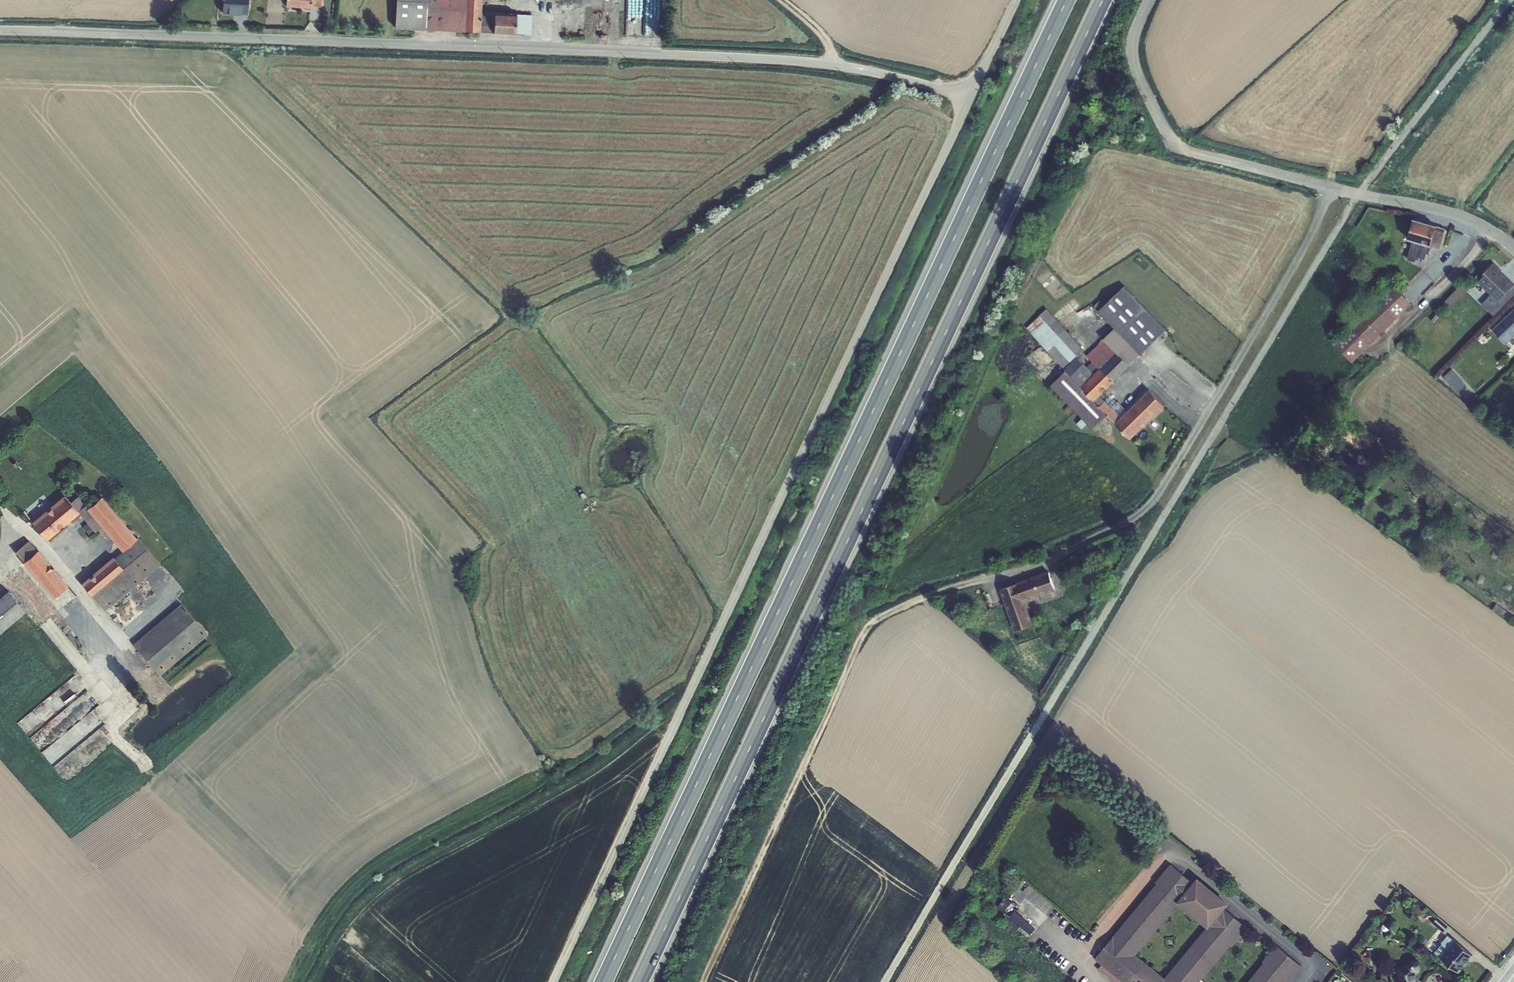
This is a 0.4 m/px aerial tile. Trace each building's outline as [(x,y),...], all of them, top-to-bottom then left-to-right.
[(222,13),(248,14),(248,0),(223,0),(222,13)] [(425,28),(427,0),(396,0),(395,27),(425,28)] [(465,31),(467,0),(427,0),(425,28),(465,31)] [(480,31),(482,11),(483,0),(467,0),(465,31),(480,31)] [(480,31),(494,32),(495,13),(482,11),(480,31)] [(494,32),(516,34),(517,14),(495,13),(494,32)] [(517,14),(516,34),(531,35),(532,15),(517,14)] [(1413,219),(1408,239),(1412,240),(1430,245),(1436,226),(1413,219)] [(1430,245),(1440,248),(1446,229),(1436,226),(1430,245)] [(1428,254),(1430,245),(1412,240),(1407,259),(1415,262),(1416,256),(1425,258),(1426,254),(1428,254)] [(1499,301),(1513,284),(1513,283),(1501,271),(1502,270),(1493,262),(1483,274),(1485,275),(1478,282),(1499,301)] [(1462,283),(1445,302),(1451,308),(1468,290),(1462,283)] [(1411,303),(1393,285),(1333,344),(1351,363),(1411,303)] [(1107,414),(1115,423),(1121,417),(1099,396),(1129,365),(1166,329),(1124,286),(1098,311),(1114,328),(1103,339),(1087,356),(1092,362),(1086,367),(1083,363),(1082,363),(1076,357),(1064,369),(1066,371),(1051,385),(1093,428),(1107,414)] [(1492,330),(1505,343),(1513,336),(1513,309),(1492,330)] [(1063,367),(1083,349),(1046,310),(1027,328),(1063,367)] [(1453,385),(1457,390),(1466,384),(1461,378),(1453,385)] [(1461,392),(1471,403),(1477,398),(1467,387),(1461,392)] [(1121,417),(1115,423),(1131,439),(1164,406),(1149,390),(1121,417)] [(115,512),(137,539),(138,538),(162,518),(140,492),(115,512)] [(64,495),(32,522),(47,539),(79,512),(71,502),(64,495)] [(79,496),(71,502),(79,512),(87,523),(95,532),(102,527),(87,508),(88,507),(79,496)] [(87,508),(102,527),(122,551),(137,539),(115,512),(102,496),(88,507),(87,508)] [(90,535),(95,532),(87,523),(83,526),(90,535)] [(138,538),(137,539),(122,551),(114,558),(123,568),(92,595),(105,610),(160,564),(138,538)] [(24,561),(38,550),(29,540),(15,551),(24,561)] [(38,550),(24,561),(54,597),(67,586),(68,585),(38,550)] [(123,568),(114,558),(113,556),(82,583),(92,595),(123,568)] [(24,561),(0,581),(8,591),(25,612),(38,627),(76,596),(67,586),(54,597),(24,561)] [(1055,590),(1049,571),(1008,586),(1015,604),(1025,600),(1055,590)] [(983,593),(981,585),(959,591),(962,600),(983,593)] [(1000,589),(1015,630),(1033,624),(1025,600),(1015,604),(1008,586),(1000,589)] [(25,612),(8,591),(0,597),(0,632),(25,612)] [(207,634),(181,603),(133,644),(159,675),(207,634)] [(1492,609),(1509,622),(1513,616),(1496,604),(1492,609)] [(1202,978),(1230,945),(1232,946),(1247,927),(1225,909),(1221,907),(1206,925),(1208,926),(1164,978),(1136,955),(1179,902),(1181,903),(1196,885),(1193,883),(1170,864),(1155,882),(1157,883),(1095,958),(1101,964),(1123,981),(1199,981),(1202,978)] [(1206,925),(1221,907),(1225,909),(1229,904),(1198,877),(1193,883),(1196,885),(1181,903),(1185,908),(1185,910),(1185,911),(1186,913),(1187,915),(1188,917),(1190,918),(1191,919),(1192,920),(1194,921),(1195,922),(1197,922),(1199,923),(1201,923),(1203,923),(1206,925)] [(1026,941),(1036,929),(1014,910),(1009,916),(1005,911),(1012,901),(1006,896),(998,907),(1003,912),(1000,916),(1026,941)] [(1438,916),(1433,923),(1445,934),(1451,927),(1438,916)] [(1434,953),(1442,958),(1456,942),(1448,935),(1442,942),(1443,943),(1442,944),(1445,948),(1441,953),(1436,950),(1434,953)] [(1472,955),(1457,942),(1456,942),(1442,958),(1459,972),(1472,955)] [(1300,965),(1276,945),(1262,962),(1264,963),(1248,981),(1286,981),(1300,965)] [(1397,968),(1398,981),(1418,981),(1416,973),(1417,973),(1420,970),(1420,969),(1420,964),(1418,961),(1415,959),(1412,958),(1409,959),(1407,961),(1406,962),(1405,964),(1405,966),(1397,968)] [(1111,981),(1123,981),(1101,964),(1098,969),(1112,980),(1111,981)]
